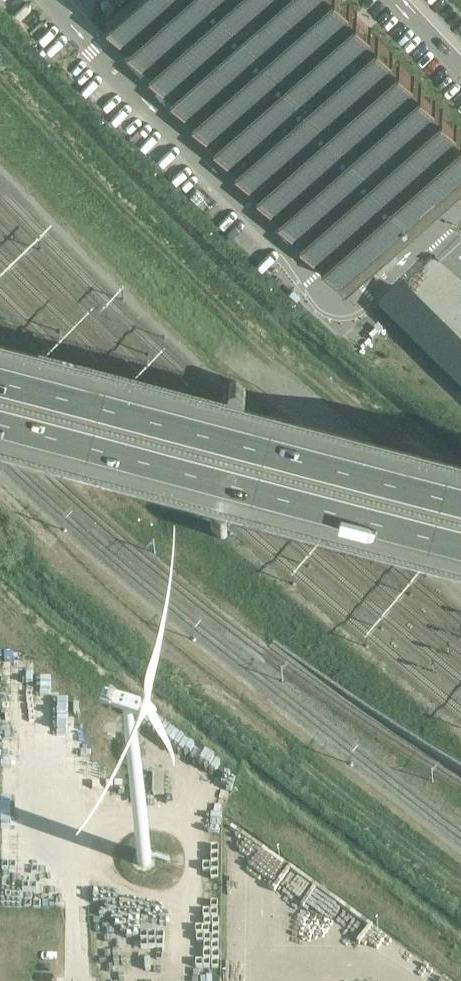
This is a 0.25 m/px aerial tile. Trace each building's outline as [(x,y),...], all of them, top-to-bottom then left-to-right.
[(108,16),(346,285),(460,183),(460,132),(344,0),(126,0),(108,16)]
